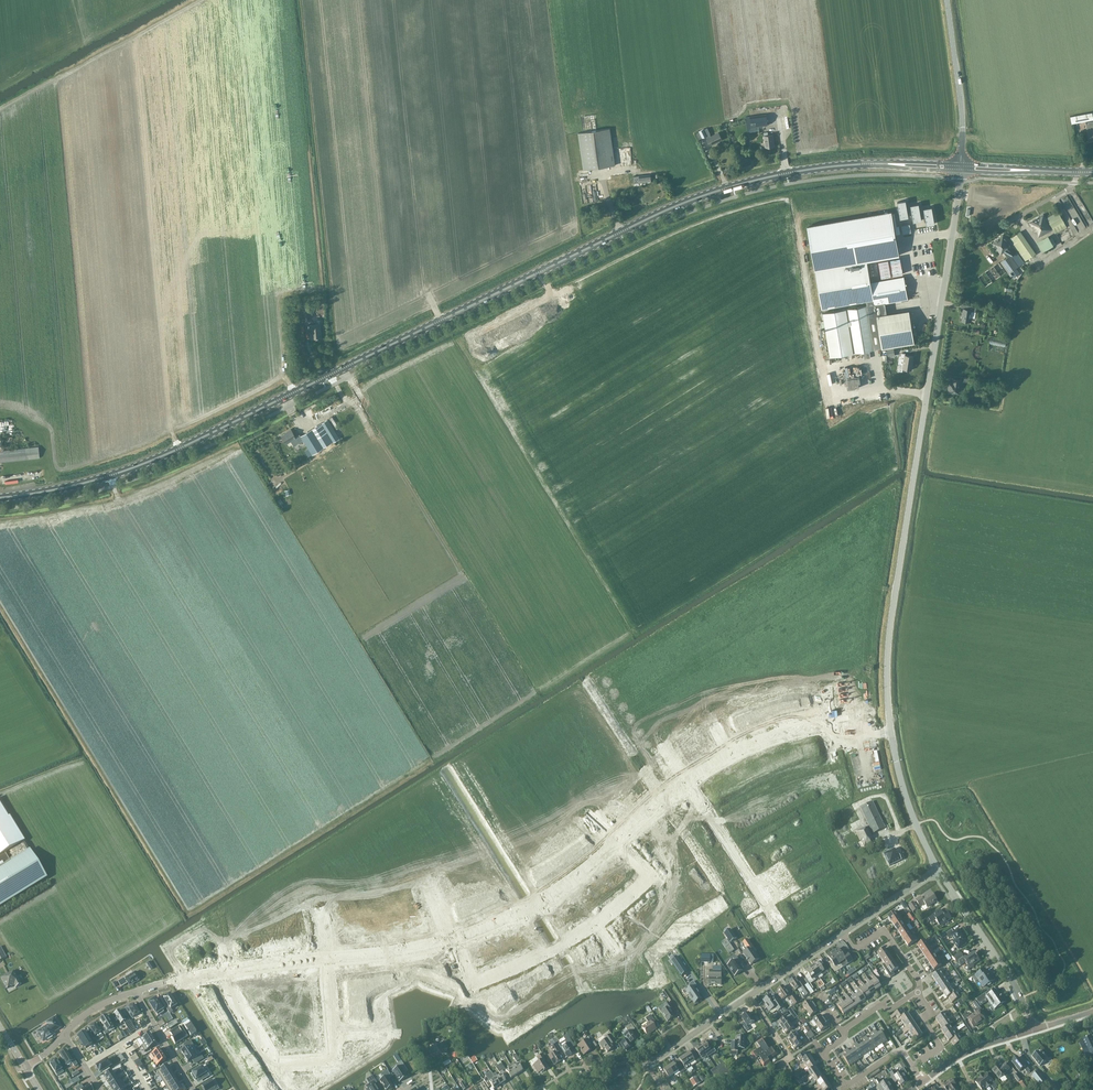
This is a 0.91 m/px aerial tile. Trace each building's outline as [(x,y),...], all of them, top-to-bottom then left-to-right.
[(1092,119),(1092,116),(1092,112),(1070,116),(1071,123),(1092,119)] [(767,125),(766,114),(750,116),(751,127),(767,125)] [(708,135),(706,136),(711,145),(722,139),(719,132),(711,136),(710,134),(711,134),(708,127),(705,129),(708,135)] [(610,128),(578,133),(583,170),(615,165),(610,128)] [(706,136),(708,135),(705,129),(704,128),(699,131),(703,137),(706,136)] [(774,134),(768,135),(768,132),(763,133),(764,135),(763,135),(765,148),(775,147),(774,134)] [(634,176),(635,183),(643,182),(643,183),(647,183),(647,182),(651,181),(651,180),(653,179),(652,178),(651,177),(651,174),(634,176)] [(906,200),(897,202),(900,218),(909,217),(906,200)] [(911,205),(913,222),(922,220),(919,204),(911,205)] [(932,207),(924,208),(927,225),(935,223),(932,207)] [(1064,222),(1064,221),(1058,211),(1046,219),(1043,214),(1029,223),(1038,237),(1042,234),(1043,235),(1053,229),(1055,233),(1066,227),(1064,222)] [(867,261),(899,255),(900,255),(899,254),(891,212),(807,227),(812,255),(815,269),(814,269),(815,269),(849,263),(850,264),(862,262),(867,261)] [(911,232),(910,224),(902,225),(903,234),(911,232)] [(1034,254),(1019,232),(1010,238),(1025,260),(1034,254)] [(1009,249),(1012,247),(1004,235),(992,243),(1000,255),(1004,252),(1004,253),(1005,253),(1009,249)] [(1042,251),(1053,245),(1056,243),(1052,237),(1038,244),(1042,251)] [(1010,272),(1019,266),(1024,262),(1017,252),(1013,255),(1011,256),(1010,254),(1007,256),(1000,262),(1011,276),(1012,275),(1010,272)] [(893,276),(903,274),(900,258),(890,259),(893,276)] [(891,276),(888,260),(878,261),(881,278),(891,276)] [(903,276),(871,282),(867,261),(815,270),(822,308),(866,301),(867,305),(823,313),(830,357),(874,349),(882,347),(882,348),(914,343),(909,310),(886,314),(885,302),(907,299),(903,276)] [(985,287),(1006,272),(999,262),(978,277),(985,287)] [(312,305),(310,305),(310,306),(309,301),(301,302),(301,306),(302,319),(311,318),(311,316),(313,315),(312,305)] [(976,312),(976,306),(969,305),(969,309),(963,308),(961,320),(970,321),(970,317),(975,318),(976,312)] [(310,339),(321,337),(320,324),(311,325),(312,333),(310,334),(310,339)] [(996,351),(1001,352),(1002,342),(988,342),(988,345),(997,346),(996,351)] [(912,370),(914,356),(905,355),(905,353),(902,353),(901,356),(904,356),(903,364),(900,363),(898,371),(902,371),(903,368),(912,370)] [(959,393),(961,379),(953,378),(952,382),(949,382),(948,392),(959,393)] [(324,448),(333,442),(339,438),(327,419),(321,423),(312,429),(324,448)] [(312,455),(324,448),(312,429),(302,435),(301,434),(295,437),(291,429),(287,432),(287,433),(282,436),(286,444),(292,441),(295,445),(303,440),(312,455)] [(0,439),(0,462),(26,459),(40,457),(38,446),(25,448),(16,449),(2,451),(2,448),(3,448),(2,439),(0,439)] [(815,699),(809,701),(811,712),(812,712),(817,710),(815,699)] [(809,701),(803,702),(805,713),(810,712),(811,716),(813,716),(812,712),(811,712),(809,701)] [(803,702),(797,703),(799,714),(798,714),(799,719),(801,718),(801,714),(805,713),(803,702)] [(797,703),(791,705),(793,716),(798,714),(799,714),(797,703)] [(781,709),(776,711),(779,722),(785,721),(783,713),(786,712),(784,705),(780,706),(781,709)] [(769,710),(765,711),(767,718),(771,717),(773,725),(779,723),(779,722),(776,711),(775,711),(770,713),(769,710)] [(757,716),(750,719),(755,730),(762,728),(761,724),(764,723),(761,717),(758,718),(757,716)] [(742,724),(736,726),(741,737),(747,734),(744,727),(747,726),(744,719),(740,721),(742,724)] [(730,726),(726,727),(729,734),(732,732),(735,739),(741,737),(736,726),(731,729),(730,726)] [(821,737),(815,738),(818,749),(824,748),(821,737)] [(815,738),(809,740),(812,751),(818,749),(815,738)] [(809,740),(803,741),(806,752),(812,751),(809,740)] [(710,741),(704,744),(710,754),(715,751),(710,741)] [(803,741),(798,742),(798,743),(801,754),(806,752),(803,741)] [(798,743),(792,744),(795,755),(801,754),(798,743)] [(704,744),(699,748),(705,757),(710,754),(704,744)] [(699,748),(694,751),(700,760),(705,757),(699,748)] [(783,749),(776,752),(780,763),(787,761),(786,759),(790,758),(788,751),(784,753),(783,749)] [(694,751),(689,754),(695,763),(695,764),(700,760),(694,751)] [(764,759),(761,760),(763,767),(767,765),(767,767),(774,764),(770,753),(763,756),(764,759)] [(689,754),(684,757),(690,767),(695,763),(689,754)] [(753,760),(747,763),(752,773),(758,771),(759,774),(762,772),(759,766),(756,767),(753,760)] [(747,763),(741,765),(745,773),(742,774),(745,781),(748,779),(747,776),(752,774),(752,773),(747,763)] [(660,771),(656,774),(663,784),(668,780),(663,773),(666,771),(661,766),(658,768),(660,771)] [(731,769),(726,772),(726,773),(732,782),(737,779),(731,769)] [(726,773),(721,776),(726,785),(732,782),(726,773)] [(649,776),(646,778),(650,783),(653,781),(659,788),(663,784),(656,774),(651,778),(649,776)] [(721,776),(716,779),(721,788),(726,785),(721,776)] [(716,779),(710,782),(711,782),(716,791),(721,788),(716,779)] [(711,782),(705,785),(711,795),(716,791),(711,782)] [(786,799),(783,800),(786,806),(789,804),(791,807),(797,803),(791,793),(785,797),(786,799)] [(776,803),(771,806),(778,816),(783,813),(779,806),(782,804),(778,798),(775,800),(776,803)] [(619,806),(615,810),(623,819),(628,815),(622,809),(625,806),(620,801),(617,804),(619,806)] [(860,841),(861,840),(864,846),(874,841),(871,835),(885,828),(872,801),(860,807),(869,826),(864,828),(864,827),(855,831),(860,841)] [(680,803),(675,807),(683,817),(687,813),(689,815),(692,813),(688,807),(685,810),(680,803)] [(47,878),(30,849),(10,862),(5,853),(25,841),(9,816),(8,816),(0,804),(0,907),(47,878)] [(765,807),(761,809),(765,815),(768,813),(773,820),(778,817),(778,816),(771,806),(766,809),(765,807)] [(675,807),(671,811),(675,817),(673,819),(677,825),(680,822),(678,820),(683,817),(675,807)] [(608,812),(606,815),(610,820),(613,817),(619,823),(623,819),(615,810),(611,814),(608,812)] [(758,815),(753,818),(759,828),(764,825),(760,818),(763,816),(760,811),(756,813),(758,815)] [(746,819),(743,821),(747,827),(750,825),(754,832),(759,828),(753,818),(748,821),(746,819)] [(738,826),(732,830),(738,840),(745,836),(743,833),(746,831),(742,825),(739,827),(738,826)] [(797,828),(792,831),(797,840),(803,836),(797,828)] [(592,830),(587,835),(595,843),(595,842),(599,839),(592,830)] [(792,831),(787,834),(792,843),(797,840),(792,831)] [(787,834),(782,837),(787,846),(792,843),(787,834)] [(587,835),(583,839),(590,847),(594,844),(596,847),(598,846),(595,842),(595,843),(587,835)] [(642,835),(635,841),(638,845),(636,848),(644,856),(649,851),(647,848),(651,844),(642,835)] [(694,835),(684,841),(688,846),(697,840),(694,835)] [(782,837),(777,840),(782,849),(787,846),(782,837)] [(583,839),(578,843),(585,851),(585,852),(587,855),(589,853),(586,850),(590,847),(583,839)] [(697,840),(688,846),(691,851),(700,845),(697,840)] [(777,840),(772,844),(777,852),(782,849),(777,840)] [(578,843),(573,847),(581,855),(585,852),(585,851),(578,843)] [(772,844),(767,847),(772,855),(777,852),(772,844)] [(700,845),(691,851),(694,856),(703,850),(700,845)] [(767,847),(762,850),(767,859),(772,855),(767,847)] [(816,849),(810,853),(814,860),(820,856),(816,849)] [(894,849),(884,854),(889,866),(901,860),(899,854),(898,854),(897,852),(896,852),(894,849)] [(703,850),(694,856),(697,861),(707,855),(703,850)] [(762,850),(757,853),(762,862),(767,859),(762,850)] [(565,858),(562,860),(566,865),(569,863),(571,866),(577,862),(570,852),(564,856),(565,858)] [(757,853),(752,856),(757,865),(762,862),(757,853)] [(810,853),(805,856),(809,863),(814,860),(810,853)] [(707,855),(697,861),(700,867),(710,861),(707,855)] [(805,856),(799,860),(804,866),(809,863),(805,856)] [(820,856),(814,860),(819,867),(824,863),(820,856)] [(618,858),(613,862),(620,871),(625,867),(618,858)] [(550,868),(556,878),(561,874),(557,867),(560,865),(556,860),(553,862),(554,864),(550,868)] [(799,860),(794,863),(798,870),(804,866),(799,860)] [(814,860),(809,863),(813,870),(819,867),(814,860)] [(613,862),(609,866),(616,875),(620,871),(613,862)] [(809,863),(804,866),(808,873),(813,870),(809,863)] [(609,866),(604,870),(611,879),(616,875),(609,866)] [(804,866),(798,870),(803,877),(808,873),(804,866)] [(543,868),(540,870),(544,876),(546,874),(551,881),(556,878),(550,868),(549,868),(545,871),(543,868)] [(604,870),(599,874),(607,883),(611,879),(604,870)] [(533,876),(527,880),(533,890),(540,886),(538,883),(541,882),(537,876),(534,877),(533,876)] [(593,880),(588,884),(595,893),(600,889),(602,892),(605,890),(600,884),(598,886),(593,880)] [(830,880),(825,884),(830,892),(836,889),(830,880)] [(588,883),(583,887),(588,894),(585,896),(589,901),(592,899),(590,897),(595,893),(588,884),(588,883)] [(825,884),(820,887),(825,895),(830,892),(825,884)] [(671,892),(668,895),(673,900),(675,898),(678,900),(683,895),(675,886),(670,891),(671,892)] [(820,887),(815,890),(820,898),(825,895),(820,887)] [(815,890),(810,893),(815,902),(820,898),(815,890)] [(575,893),(570,896),(576,906),(581,903),(583,905),(586,903),(582,897),(579,899),(575,893)] [(810,893),(805,896),(810,905),(815,902),(810,893)] [(927,907),(937,901),(932,893),(922,900),(921,897),(916,900),(920,906),(925,903),(927,907)] [(570,896),(564,900),(569,906),(566,908),(570,914),(573,912),(571,909),(576,906),(570,896)] [(805,896),(800,899),(805,908),(810,905),(805,896)] [(664,898),(659,902),(667,910),(671,906),(664,898)] [(800,899),(795,903),(800,911),(805,908),(800,899)] [(659,902),(655,906),(662,914),(667,910),(659,902)] [(918,908),(913,902),(908,905),(913,912),(918,908)] [(795,903),(790,906),(795,914),(800,911),(795,903)] [(480,904),(475,906),(479,917),(479,916),(484,914),(480,904)] [(475,906),(469,908),(473,919),(479,917),(475,906)] [(655,906),(650,910),(658,918),(662,914),(655,906)] [(790,906),(784,909),(790,918),(795,914),(790,906)] [(553,908),(550,911),(553,916),(551,917),(554,921),(556,920),(556,921),(563,917),(562,915),(564,914),(561,907),(558,909),(556,907),(554,908),(553,908)] [(469,908),(463,910),(467,921),(473,919),(469,908)] [(458,912),(462,923),(467,921),(463,910),(458,912)] [(650,910),(646,914),(653,922),(658,918),(650,910)] [(948,912),(947,912),(946,911),(942,913),(940,910),(928,918),(931,923),(936,919),(940,926),(951,918),(950,917),(950,915),(948,912)] [(891,922),(898,917),(901,915),(898,912),(896,911),(888,917),(891,922)] [(458,912),(452,915),(456,925),(462,923),(458,912)] [(646,914),(642,918),(649,926),(653,922),(646,914)] [(410,920),(403,922),(405,931),(407,936),(414,935),(413,929),(416,929),(414,920),(416,919),(415,915),(409,916),(410,920)] [(622,917),(615,922),(619,927),(626,922),(622,917)] [(895,927),(901,922),(898,917),(891,922),(895,927)] [(642,918),(637,922),(644,930),(649,926),(642,918)] [(422,929),(423,935),(434,932),(433,926),(431,927),(430,925),(432,925),(431,919),(420,922),(421,926),(423,926),(423,929),(422,929)] [(905,927),(907,926),(903,921),(901,922),(895,927),(898,932),(905,927)] [(615,922),(609,927),(612,932),(619,927),(615,922)] [(626,922),(619,927),(623,932),(629,927),(626,922)] [(523,929),(520,931),(523,937),(526,936),(527,937),(534,934),(529,923),(522,926),(523,929)] [(901,937),(910,931),(907,926),(905,927),(898,932),(893,935),(894,937),(898,935),(897,934),(899,933),(901,937)] [(619,927),(612,932),(616,937),(623,932),(619,927)] [(629,927),(623,932),(626,937),(633,932),(629,927)] [(343,932),(344,944),(350,943),(350,935),(353,935),(353,928),(349,928),(349,932),(343,932)] [(511,928),(505,931),(510,942),(516,939),(517,942),(520,940),(517,934),(514,936),(511,928)] [(337,929),(333,929),(334,936),(337,936),(338,945),(344,944),(343,932),(337,932),(337,929)] [(730,929),(724,933),(730,943),(736,938),(730,929)] [(944,932),(939,936),(942,940),(947,936),(949,939),(952,937),(957,944),(955,945),(958,950),(966,944),(963,939),(964,938),(958,929),(954,932),(951,929),(945,934),(944,932)] [(361,930),(357,931),(357,937),(361,937),(362,942),(369,942),(368,931),(361,931),(361,930)] [(505,931),(500,934),(503,941),(500,942),(503,948),(506,947),(505,944),(510,942),(505,931)] [(911,937),(913,936),(913,935),(910,931),(901,937),(905,942),(911,937)] [(623,932),(616,937),(620,942),(626,937),(623,932)] [(633,932),(626,937),(630,943),(637,938),(633,932)] [(915,942),(916,941),(913,936),(911,937),(905,942),(908,947),(915,942)] [(492,937),(486,940),(490,950),(496,948),(492,937)] [(626,937),(620,942),(624,947),(630,943),(626,937)] [(748,950),(743,953),(751,965),(759,959),(752,949),(754,948),(748,939),(743,943),(748,950)] [(486,940),(481,942),(485,952),(490,950),(486,940)] [(917,952),(928,945),(924,940),(917,945),(919,949),(916,951),(917,952)] [(481,942),(475,944),(479,955),(485,952),(481,942)] [(208,943),(195,951),(198,956),(200,954),(204,961),(215,955),(208,943)] [(475,944),(469,946),(474,957),(479,955),(475,944)] [(730,945),(725,948),(729,953),(734,950),(730,945)] [(931,950),(929,947),(928,945),(917,952),(918,954),(921,952),(924,955),(931,950)] [(186,948),(180,952),(187,963),(193,960),(189,953),(192,952),(189,946),(186,948)] [(598,952),(595,954),(599,960),(602,958),(604,960),(610,956),(603,946),(597,951),(598,952)] [(885,949),(882,951),(880,948),(874,952),(876,955),(878,954),(881,959),(888,954),(885,949)] [(838,949),(833,952),(842,967),(843,967),(852,962),(847,954),(843,957),(838,949)] [(924,962),(935,955),(931,950),(924,955),(926,959),(923,961),(924,962)] [(175,954),(171,956),(175,962),(178,960),(182,966),(187,963),(180,952),(175,955),(175,954)] [(839,969),(842,967),(833,952),(828,956),(833,964),(830,965),(835,973),(839,970),(839,969)] [(979,960),(976,956),(977,956),(976,955),(974,953),(966,958),(964,955),(962,956),(960,952),(953,957),(956,961),(958,960),(961,964),(966,961),(968,965),(965,967),(965,969),(966,970),(967,971),(969,970),(969,968),(970,968),(973,966),(973,965),(979,960)] [(701,962),(710,962),(710,954),(701,954),(701,962)] [(884,964),(891,959),(888,954),(881,959),(884,964)] [(930,965),(938,960),(935,955),(924,962),(925,964),(928,962),(930,965)] [(677,956),(671,960),(681,976),(687,972),(677,956)] [(735,961),(727,966),(735,976),(742,971),(737,964),(740,962),(736,956),(733,958),(735,961)] [(587,957),(581,962),(588,972),(592,969),(592,968),(594,967),(592,965),(595,962),(591,957),(588,959),(587,957)] [(891,959),(884,964),(882,965),(885,970),(887,968),(895,963),(891,959)] [(934,970),(941,965),(938,960),(930,965),(933,969),(930,971),(931,972),(934,970)] [(822,975),(828,971),(823,964),(820,966),(817,963),(811,967),(818,976),(821,973),(822,975)] [(885,970),(890,978),(895,975),(893,972),(898,969),(895,963),(887,968),(885,970)] [(705,978),(705,986),(710,986),(710,984),(721,985),(721,969),(721,967),(713,966),(712,970),(709,970),(709,978),(706,978),(705,978)] [(814,978),(818,976),(811,967),(805,971),(808,975),(805,976),(806,978),(804,980),(807,984),(809,983),(810,984),(815,980),(814,978)] [(943,976),(941,973),(945,970),(944,968),(932,976),(936,982),(943,976)] [(976,975),(972,977),(975,982),(979,980),(980,979),(985,987),(995,980),(991,975),(990,976),(985,969),(976,975)] [(1,977),(7,988),(11,986),(11,987),(14,985),(15,987),(21,984),(13,970),(1,977)] [(124,977),(118,981),(121,987),(128,983),(129,986),(140,979),(138,976),(139,976),(137,972),(136,973),(135,972),(125,978),(124,977)] [(308,972),(300,973),(301,985),(309,984),(308,972)] [(315,972),(308,972),(309,984),(316,983),(315,972)] [(551,977),(548,979),(551,985),(554,983),(555,987),(562,983),(557,972),(550,976),(551,977)] [(300,973),(293,974),(294,985),(301,985),(300,973)] [(939,987),(947,982),(944,978),(948,975),(947,973),(943,976),(936,982),(939,987)] [(293,974),(286,974),(287,986),(294,985),(293,974)] [(875,990),(881,987),(872,974),(870,976),(873,980),(870,983),(875,990)] [(280,975),(273,976),(274,988),(282,987),(280,975)] [(273,976),(266,977),(267,989),(274,988),(273,976)] [(266,977),(258,978),(260,990),(267,989),(266,977)] [(258,978),(251,979),(253,991),(260,990),(258,978)] [(795,978),(789,982),(793,988),(791,990),(792,992),(794,990),(795,991),(800,987),(805,996),(809,993),(802,982),(799,983),(795,978)] [(875,990),(870,983),(867,978),(865,980),(868,984),(865,987),(870,994),(875,990)] [(251,979),(244,980),(245,992),(253,991),(251,979)] [(542,980),(536,982),(541,993),(547,990),(542,980)] [(691,988),(686,991),(690,996),(695,1003),(701,998),(702,999),(694,988),(697,986),(694,981),(689,984),(691,988)] [(536,982),(531,985),(536,995),(541,993),(536,982)] [(870,994),(865,987),(861,982),(859,983),(863,988),(859,990),(864,998),(870,994)] [(943,993),(955,985),(953,983),(949,985),(947,982),(939,987),(943,993)] [(531,985),(526,987),(530,998),(536,995),(531,985)] [(948,997),(954,993),(952,989),(956,987),(955,985),(943,993),(947,998),(948,997)] [(783,986),(777,990),(780,993),(778,994),(782,1000),(783,998),(784,999),(786,998),(788,1000),(790,999),(793,1004),(791,1005),(792,1007),(798,1002),(794,996),(791,998),(790,995),(788,992),(788,993),(783,986)] [(210,990),(205,993),(210,1001),(208,1003),(211,1007),(219,1002),(216,997),(222,993),(217,987),(211,991),(210,990)] [(526,987),(520,990),(525,1000),(530,998),(526,987)] [(864,998),(859,990),(857,988),(855,989),(858,993),(855,995),(860,1003),(865,999),(864,998)] [(957,994),(961,991),(960,989),(954,993),(948,997),(952,1003),(960,997),(957,994)] [(520,990),(514,992),(519,1003),(525,1000),(520,990)] [(996,990),(986,997),(989,1002),(990,1001),(993,1004),(991,1005),(994,1009),(1006,1001),(1003,996),(1002,996),(1001,996),(996,990)] [(505,995),(500,997),(504,1008),(510,1006),(507,998),(510,997),(508,991),(504,992),(505,995)] [(317,992),(305,993),(306,1001),(318,1000),(317,992)] [(860,1003),(855,995),(852,992),(850,993),(851,994),(848,997),(849,999),(854,1007),(860,1003)] [(170,994),(164,998),(169,1006),(166,1008),(170,1014),(173,1012),(171,1009),(177,1005),(170,994)] [(849,999),(848,997),(846,994),(844,996),(847,1001),(844,1003),(849,1010),(854,1007),(849,999)] [(982,995),(976,999),(979,1003),(985,999),(982,995)] [(493,996),(489,998),(492,1004),(495,1003),(498,1011),(504,1009),(504,1008),(500,997),(494,999),(493,996)] [(771,996),(763,1000),(767,1007),(766,1007),(769,1011),(775,1007),(778,1011),(781,1016),(787,1012),(784,1007),(783,1007),(778,1000),(776,997),(773,1000),(771,996)] [(155,998),(149,1002),(157,1016),(164,1012),(162,1009),(165,1007),(160,998),(157,1000),(155,998)] [(849,1010),(844,1003),(841,998),(838,1000),(842,1004),(838,1007),(843,1014),(849,1010)] [(256,1006),(254,1006),(258,1013),(268,1007),(264,1000),(263,1001),(261,1002),(259,1003),(258,1004),(256,1006)] [(318,1000),(306,1001),(307,1008),(318,1007),(318,1000)] [(806,1011),(815,1006),(811,1000),(803,1006),(806,1011)] [(664,1004),(658,1008),(661,1012),(667,1021),(674,1017),(669,1010),(672,1008),(668,1002),(664,1005),(664,1004)] [(128,1008),(126,1009),(131,1018),(133,1017),(140,1013),(134,1004),(127,1008),(128,1008)] [(221,1004),(215,1008),(217,1011),(216,1012),(220,1018),(230,1011),(226,1005),(223,1007),(221,1004)] [(810,1017),(818,1012),(815,1006),(806,1011),(810,1017)] [(268,1007),(258,1013),(262,1019),(272,1013),(268,1007)] [(318,1007),(307,1008),(307,1015),(319,1014),(318,1007)] [(979,1023),(984,1020),(977,1008),(974,1010),(976,1013),(973,1015),(979,1023)] [(898,1019),(906,1014),(902,1009),(890,1016),(892,1018),(896,1016),(898,1019)] [(119,1011),(114,1014),(120,1024),(124,1022),(130,1032),(135,1029),(124,1011),(120,1013),(119,1011)] [(947,1019),(944,1015),(948,1013),(947,1011),(935,1018),(939,1024),(947,1019)] [(747,1026),(754,1020),(749,1012),(741,1018),(744,1022),(741,1024),(746,1031),(749,1029),(747,1026)] [(272,1013),(262,1019),(266,1025),(276,1019),(272,1013)] [(903,1024),(911,1019),(907,1013),(906,1014),(898,1019),(895,1021),(897,1023),(901,1020),(903,1024)] [(319,1014),(307,1015),(308,1022),(319,1021),(319,1014)] [(969,1014),(968,1014),(966,1016),(965,1014),(962,1016),(965,1021),(968,1019),(973,1027),(979,1023),(973,1015),(970,1017),(969,1014)] [(647,1035),(655,1029),(652,1024),(655,1022),(650,1015),(645,1019),(648,1023),(641,1028),(647,1035)] [(817,1026),(825,1021),(821,1015),(813,1021),(817,1026)] [(106,1016),(100,1020),(104,1027),(101,1029),(105,1035),(108,1033),(107,1031),(113,1027),(111,1024),(112,1023),(109,1018),(108,1019),(106,1016)] [(943,1029),(949,1025),(950,1024),(948,1021),(952,1018),(951,1016),(947,1019),(939,1024),(943,1029)] [(234,1017),(223,1024),(227,1030),(229,1029),(231,1032),(237,1028),(235,1025),(238,1024),(234,1017)] [(791,1019),(788,1021),(786,1017),(778,1023),(782,1028),(792,1021),(791,1019)] [(43,1041),(47,1039),(48,1040),(52,1037),(51,1036),(54,1034),(53,1032),(60,1028),(54,1019),(47,1023),(48,1025),(37,1033),(43,1041)] [(276,1019),(266,1025),(270,1031),(280,1025),(276,1019)] [(903,1032),(915,1024),(911,1019),(903,1024),(906,1027),(902,1030),(903,1032)] [(319,1021),(308,1022),(308,1030),(320,1029),(319,1021)] [(793,1028),(791,1025),(794,1023),(792,1021),(782,1028),(785,1034),(793,1028)] [(821,1032),(829,1027),(825,1021),(817,1026),(821,1032)] [(95,1024),(87,1029),(93,1037),(95,1036),(98,1040),(103,1036),(100,1032),(102,1031),(100,1027),(98,1029),(95,1024)] [(626,1039),(620,1043),(623,1047),(624,1046),(626,1050),(631,1046),(630,1043),(636,1039),(632,1034),(633,1034),(631,1032),(631,1031),(634,1029),(636,1028),(633,1024),(631,1025),(631,1024),(625,1028),(626,1030),(622,1033),(626,1039)] [(915,1024),(903,1032),(904,1034),(908,1031),(911,1035),(918,1030),(915,1024)] [(169,1032),(169,1033),(172,1037),(171,1037),(175,1044),(188,1036),(181,1025),(171,1031),(169,1032)] [(280,1025),(270,1031),(274,1038),(277,1036),(279,1035),(281,1033),(284,1032),(283,1031),(280,1025)] [(945,1036),(956,1028),(955,1026),(951,1029),(949,1025),(943,1029),(941,1030),(945,1036)] [(950,1040),(956,1036),(954,1033),(958,1030),(956,1028),(945,1036),(949,1041),(950,1040)] [(882,1044),(887,1041),(880,1032),(878,1033),(875,1030),(873,1031),(882,1044)] [(911,1043),(922,1036),(918,1030),(911,1035),(913,1039),(909,1041),(911,1043)] [(877,1047),(882,1044),(873,1031),(872,1032),(874,1036),(871,1038),(877,1047)] [(85,1033),(77,1038),(82,1048),(90,1043),(85,1033)] [(239,1033),(233,1036),(235,1039),(234,1040),(238,1047),(248,1040),(245,1036),(245,1037),(243,1034),(241,1036),(239,1033)] [(787,1039),(786,1039),(788,1042),(789,1042),(790,1044),(798,1039),(800,1038),(798,1035),(797,1036),(794,1033),(787,1039)] [(150,1034),(140,1039),(143,1045),(153,1039),(150,1034)] [(610,1044),(614,1041),(609,1034),(605,1037),(604,1037),(603,1037),(598,1040),(598,1041),(599,1043),(598,1044),(602,1049),(604,1048),(607,1052),(613,1048),(610,1044)] [(566,1041),(559,1045),(561,1048),(567,1057),(574,1053),(569,1046),(572,1044),(567,1035),(564,1037),(566,1041)] [(954,1046),(966,1038),(964,1036),(960,1039),(958,1035),(956,1036),(950,1040),(954,1046)] [(737,1036),(737,1042),(732,1042),(731,1050),(730,1051),(730,1054),(731,1055),(736,1056),(737,1054),(737,1052),(738,1052),(738,1048),(745,1049),(745,1036),(737,1036)] [(877,1047),(871,1038),(868,1040),(866,1036),(864,1037),(872,1050),(877,1047)] [(1090,1036),(1082,1040),(1090,1057),(1092,1055),(1092,1041),(1090,1036)] [(321,1037),(313,1038),(314,1049),(322,1049),(321,1037)] [(868,1053),(872,1050),(864,1037),(862,1038),(865,1042),(862,1044),(868,1053)] [(313,1038),(306,1039),(307,1050),(314,1049),(313,1038)] [(143,1045),(141,1046),(144,1051),(156,1044),(153,1039),(143,1045)] [(299,1039),(291,1040),(292,1051),(300,1051),(299,1039)] [(306,1039),(299,1039),(300,1051),(307,1050),(306,1039)] [(794,1050),(802,1045),(798,1039),(790,1044),(794,1050)] [(186,1048),(181,1052),(184,1057),(196,1050),(193,1044),(190,1040),(184,1044),(186,1048)] [(291,1040),(284,1040),(284,1041),(284,1043),(284,1045),(284,1047),(285,1049),(285,1052),(292,1051),(291,1040)] [(589,1048),(592,1046),(588,1040),(578,1046),(583,1055),(590,1050),(589,1048)] [(764,1041),(758,1045),(764,1054),(769,1050),(766,1046),(767,1045),(764,1041)] [(442,1055),(447,1054),(446,1042),(441,1043),(441,1045),(428,1047),(430,1056),(442,1054),(442,1055)] [(711,1045),(711,1044),(708,1046),(705,1042),(700,1045),(707,1055),(708,1057),(716,1051),(711,1045)] [(868,1053),(862,1044),(859,1046),(856,1042),(855,1043),(863,1056),(868,1053)] [(858,1060),(863,1056),(855,1043),(853,1045),(855,1048),(852,1050),(858,1060)] [(554,1065),(561,1061),(556,1053),(559,1052),(555,1045),(552,1047),(550,1048),(553,1053),(548,1056),(554,1065)] [(706,1056),(707,1055),(700,1045),(695,1049),(697,1053),(695,1055),(699,1061),(702,1059),(704,1059),(705,1058),(706,1057),(706,1056)] [(252,1046),(241,1053),(245,1059),(247,1058),(249,1061),(255,1057),(253,1054),(256,1052),(252,1046)] [(772,1057),(776,1054),(772,1048),(769,1050),(764,1054),(767,1058),(772,1056),(772,1057)] [(159,1049),(150,1055),(153,1060),(163,1055),(159,1049)] [(759,1057),(764,1054),(760,1049),(756,1052),(756,1051),(751,1054),(755,1060),(756,1059),(759,1057)] [(858,1060),(852,1050),(849,1052),(847,1049),(845,1050),(854,1063),(858,1060)] [(196,1050),(184,1057),(188,1062),(194,1059),(197,1063),(201,1060),(198,1056),(199,1055),(196,1050)] [(849,1066),(854,1063),(845,1050),(844,1051),(846,1055),(843,1057),(849,1066)] [(66,1051),(60,1055),(66,1065),(71,1062),(74,1067),(77,1064),(74,1059),(72,1060),(66,1051)] [(1042,1053),(1041,1054),(1038,1051),(1032,1057),(1040,1066),(1046,1061),(1044,1059),(1045,1058),(1042,1053)] [(689,1052),(684,1056),(689,1064),(691,1066),(696,1063),(699,1061),(695,1055),(692,1056),(689,1052)] [(807,1056),(805,1054),(804,1053),(797,1057),(800,1062),(801,1060),(803,1063),(799,1065),(801,1068),(813,1060),(809,1055),(807,1056)] [(541,1073),(547,1069),(543,1062),(545,1061),(541,1054),(536,1058),(529,1062),(531,1067),(532,1066),(538,1074),(540,1072),(541,1073)] [(770,1062),(767,1058),(764,1054),(759,1057),(756,1059),(759,1064),(761,1063),(763,1066),(770,1062)] [(163,1055),(153,1060),(157,1066),(166,1060),(163,1055)] [(681,1062),(678,1064),(683,1072),(686,1069),(687,1070),(692,1067),(691,1066),(689,1064),(684,1056),(679,1059),(681,1062)] [(1012,1062),(1019,1071),(1023,1068),(1027,1073),(1030,1071),(1026,1066),(1025,1067),(1018,1057),(1012,1062)] [(107,1059),(96,1066),(100,1072),(111,1066),(107,1059)] [(50,1064),(49,1064),(50,1064),(57,1076),(64,1072),(56,1060),(50,1064)] [(815,1066),(815,1067),(817,1066),(813,1060),(801,1068),(802,1070),(806,1067),(809,1071),(815,1066)] [(399,1067),(392,1071),(392,1072),(392,1071),(399,1082),(407,1077),(406,1077),(404,1074),(403,1072),(406,1070),(407,1070),(401,1061),(398,1063),(397,1064),(399,1067)] [(257,1062),(251,1065),(253,1068),(252,1069),(256,1076),(266,1069),(262,1063),(259,1064),(257,1062)] [(517,1064),(514,1066),(513,1063),(510,1065),(516,1075),(522,1071),(517,1064)] [(673,1063),(668,1067),(674,1075),(679,1071),(680,1074),(683,1072),(678,1064),(675,1065),(673,1063)] [(1005,1072),(1010,1069),(1005,1063),(1000,1067),(999,1065),(992,1070),(999,1079),(1006,1074),(1005,1072)] [(168,1065),(156,1072),(160,1076),(171,1069),(168,1065)] [(511,1078),(516,1075),(510,1065),(507,1066),(509,1069),(506,1071),(511,1078)] [(718,1071),(720,1075),(731,1074),(726,1066),(718,1071)] [(819,1072),(815,1067),(815,1066),(809,1071),(807,1072),(806,1073),(808,1077),(806,1078),(805,1078),(802,1080),(804,1082),(819,1072)] [(192,1073),(192,1074),(192,1073),(193,1074),(192,1075),(194,1079),(195,1078),(195,1079),(196,1080),(196,1079),(197,1079),(202,1076),(204,1079),(209,1076),(207,1072),(206,1073),(202,1067),(192,1073)] [(669,1078),(674,1075),(668,1067),(663,1070),(666,1074),(663,1076),(667,1082),(670,1080),(669,1078)] [(171,1069),(160,1076),(163,1081),(174,1074),(171,1069)] [(903,1075),(906,1074),(903,1069),(900,1071),(901,1072),(897,1074),(895,1070),(889,1074),(893,1080),(896,1078),(901,1086),(907,1082),(903,1075)] [(112,1070),(103,1076),(106,1081),(115,1075),(112,1070)] [(380,1081),(386,1089),(387,1089),(393,1086),(392,1086),(388,1079),(391,1077),(387,1071),(382,1074),(384,1077),(379,1080),(380,1081)] [(1032,1075),(1040,1086),(1046,1082),(1037,1071),(1032,1075)] [(823,1078),(822,1077),(819,1072),(804,1082),(805,1085),(809,1082),(808,1082),(812,1079),(815,1083),(816,1082),(823,1078)] [(976,1082),(982,1089),(983,1089),(986,1088),(986,1089),(990,1085),(994,1089),(997,1087),(986,1073),(983,1075),(978,1079),(979,1079),(976,1082)] [(174,1074),(163,1081),(166,1086),(177,1079),(174,1074)] [(499,1086),(493,1076),(492,1074),(487,1078),(486,1077),(483,1079),(488,1087),(491,1085),(494,1089),(499,1086)] [(1013,1076),(1018,1082),(1021,1080),(1017,1074),(1013,1076)] [(115,1075),(106,1081),(109,1085),(118,1080),(115,1075)] [(496,1075),(493,1076),(499,1086),(502,1084),(503,1085),(505,1083),(505,1082),(500,1075),(497,1077),(496,1075)] [(366,1086),(367,1089),(365,1089),(378,1089),(374,1084),(376,1082),(372,1076),(366,1079),(369,1084),(366,1086)] [(828,1082),(824,1076),(822,1077),(823,1078),(816,1082),(818,1086),(814,1089),(816,1089),(828,1082)] [(269,1077),(259,1083),(263,1089),(273,1084),(273,1083),(273,1082),(270,1077),(269,1077)] [(1004,1077),(1000,1080),(1009,1089),(1012,1086),(1004,1077)] [(109,1085),(112,1089),(121,1085),(123,1083),(120,1078),(118,1080),(109,1085)] [(696,1078),(690,1082),(694,1087),(700,1083),(696,1078)] [(876,1081),(874,1078),(872,1079),(878,1089),(881,1088),(883,1089),(893,1089),(887,1080),(881,1084),(878,1080),(876,1081)] [(166,1086),(168,1089),(170,1089),(180,1084),(177,1079),(166,1086)] [(956,1086),(951,1079),(943,1085),(945,1088),(943,1089),(958,1089),(959,1089),(956,1086)] [(201,1086),(204,1089),(217,1089),(219,1089),(217,1085),(215,1086),(211,1080),(201,1086)]
